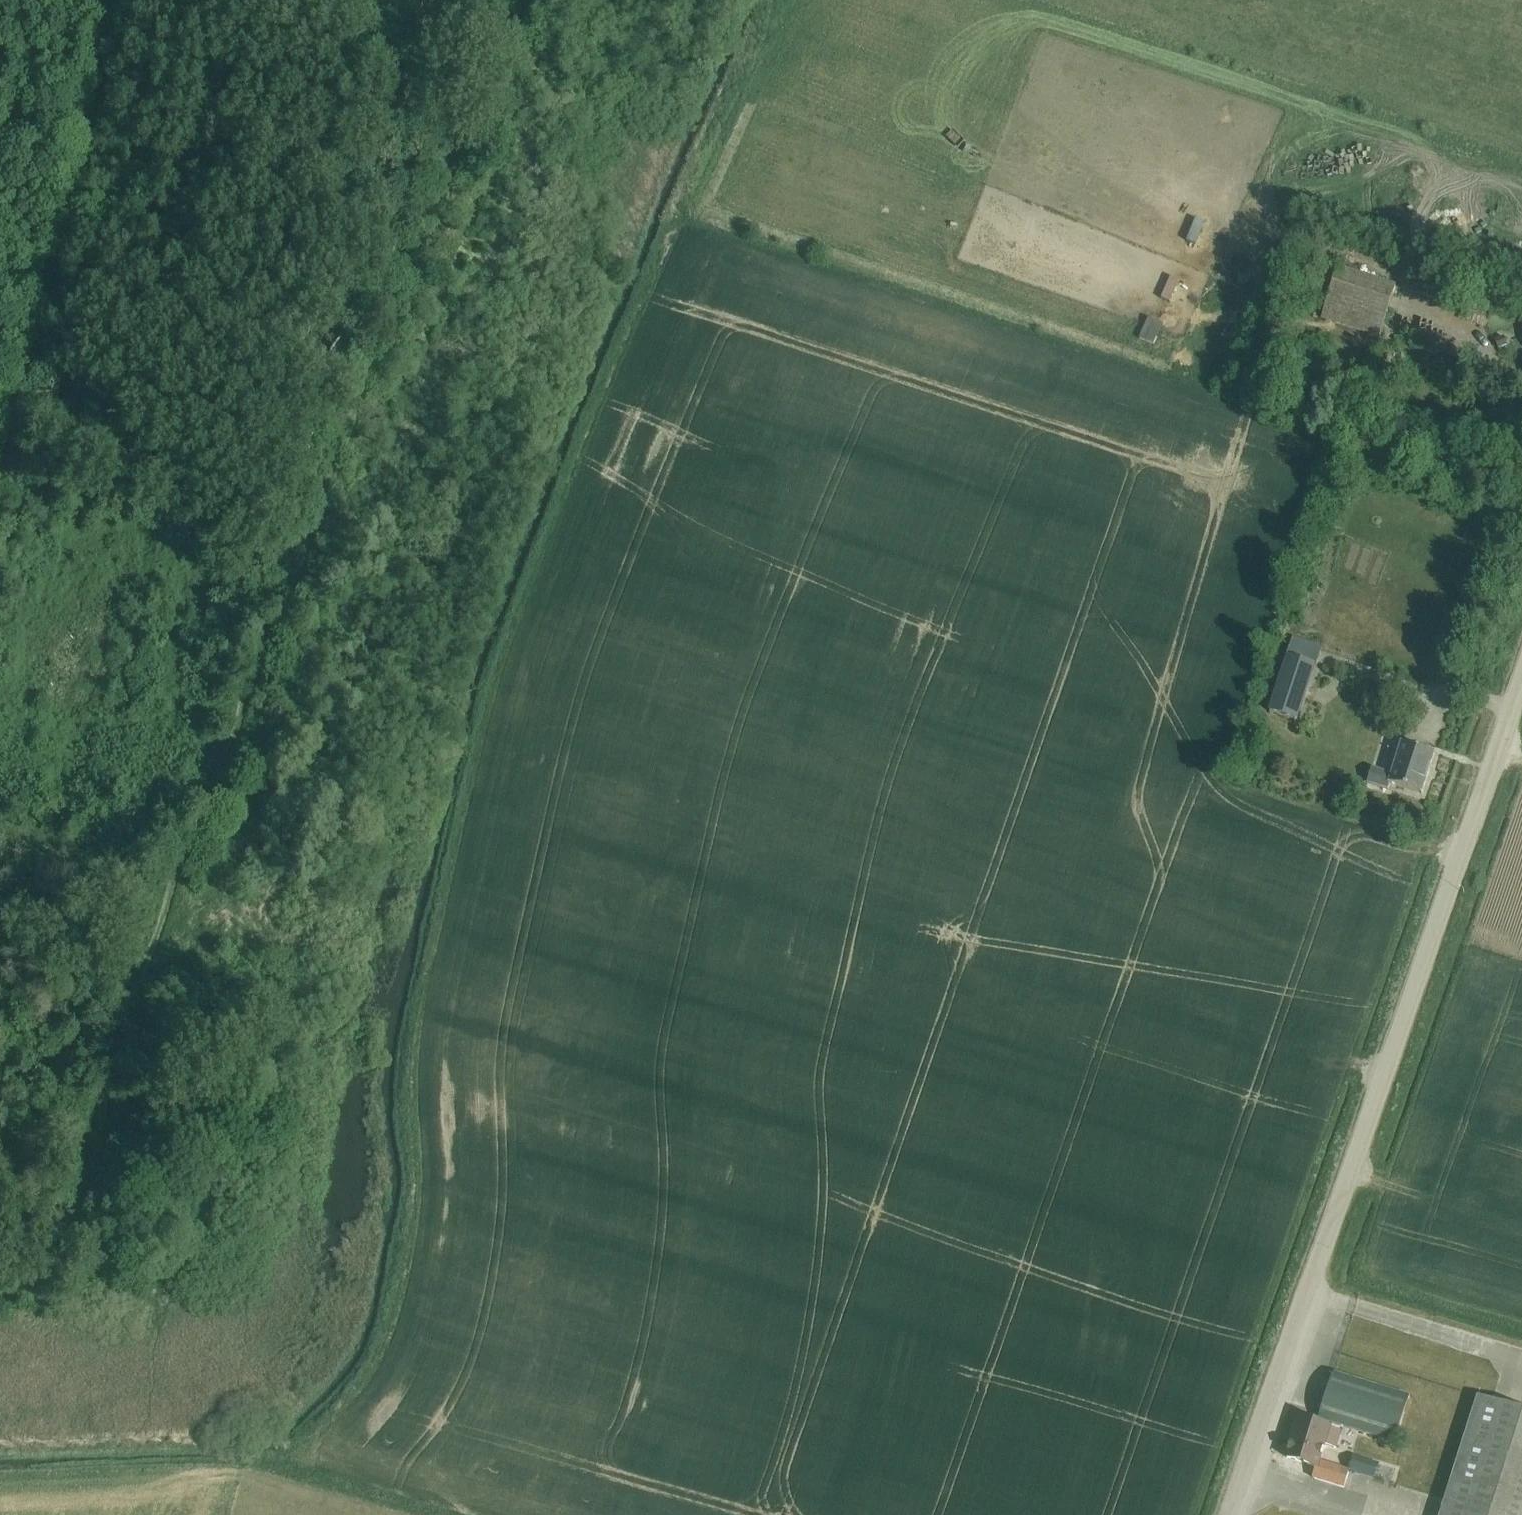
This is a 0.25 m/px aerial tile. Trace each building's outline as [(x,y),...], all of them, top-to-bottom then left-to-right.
[(1322,318),(1379,337),(1396,286),(1338,267),(1322,318)] [(1141,334),(1156,342),(1167,320),(1152,312),(1141,334)] [(1416,331),(1409,352),(1432,359),(1438,338),(1416,331)] [(1315,666),(1321,648),(1290,638),(1284,656),(1287,657),(1269,712),(1296,720),(1313,666),(1315,666)] [(1388,783),(1420,794),(1434,753),(1401,742),(1390,775),(1371,768),(1369,775),(1363,774),(1361,781),(1386,790),(1388,783)] [(1320,1413),(1319,1418),(1396,1442),(1398,1436),(1409,1399),(1332,1375),(1320,1413)] [(1477,1396),(1465,1434),(1439,1514),(1521,1514),(1521,1410),(1477,1396)] [(1341,1431),(1300,1419),(1287,1459),(1317,1467),(1313,1478),(1344,1487),(1350,1470),(1330,1464),(1319,1460),(1324,1445),(1336,1449),(1341,1431)] [(1353,1454),(1348,1469),(1374,1478),(1379,1463),(1353,1454)]
